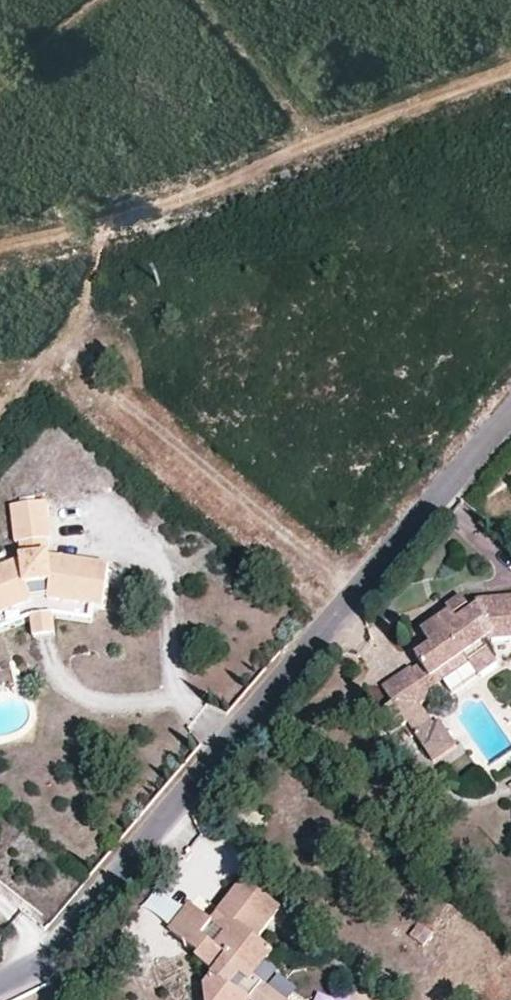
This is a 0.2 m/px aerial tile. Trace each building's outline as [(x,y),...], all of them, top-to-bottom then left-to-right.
[(15,541),(18,541),(47,539),(51,539),(47,502),(11,507),(15,541)] [(47,539),(18,541),(19,556),(48,555),(47,539)] [(19,556),(0,564),(0,614),(28,602),(39,597),(51,600),(103,609),(108,563),(48,555),(19,556)] [(476,598),(467,604),(460,593),(444,605),(448,613),(419,628),(430,645),(414,655),(429,677),(421,682),(410,666),(381,686),(400,716),(420,704),(431,696),(428,689),(467,664),(488,651),(488,646),(489,643),(493,642),(510,642),(510,597),(476,598)] [(56,634),(51,600),(39,597),(28,602),(32,638),(56,634)] [(497,661),(488,651),(467,664),(476,676),(497,661)] [(431,720),(420,704),(400,716),(412,732),(431,720)] [(242,878),(208,920),(189,903),(167,929),(199,954),(195,960),(216,975),(206,986),(206,999),(252,999),(263,987),(254,979),(275,954),(258,940),(281,908),(242,878)] [(268,987),(288,999),(289,999),(296,989),(276,976),(268,987)]
